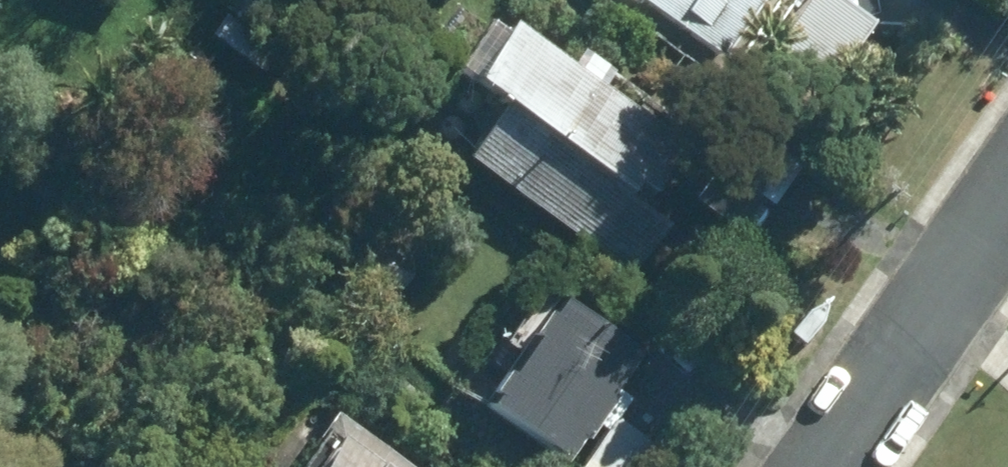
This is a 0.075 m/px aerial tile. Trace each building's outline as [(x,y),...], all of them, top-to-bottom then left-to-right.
[(720,57),(762,0),(640,0),(720,57)] [(852,0),(807,0),(751,77),(807,118),(879,20),(852,0)] [(577,66),(516,22),(477,76),(511,100),(467,163),(627,276),(666,222),(628,194),(641,177),(654,186),(684,142),(597,80),(606,68),(586,54),(577,66)] [(268,70),(282,51),(245,26),(233,45),(268,70)] [(399,241),(380,243),(366,258),(368,278),(384,291),(404,289),(416,273),(414,254),(399,241)] [(484,405),(565,464),(641,359),(559,301),(484,405)] [(335,411),(296,466),(417,466),(335,411)] [(664,447),(617,413),(579,466),(650,466),(664,447)]
